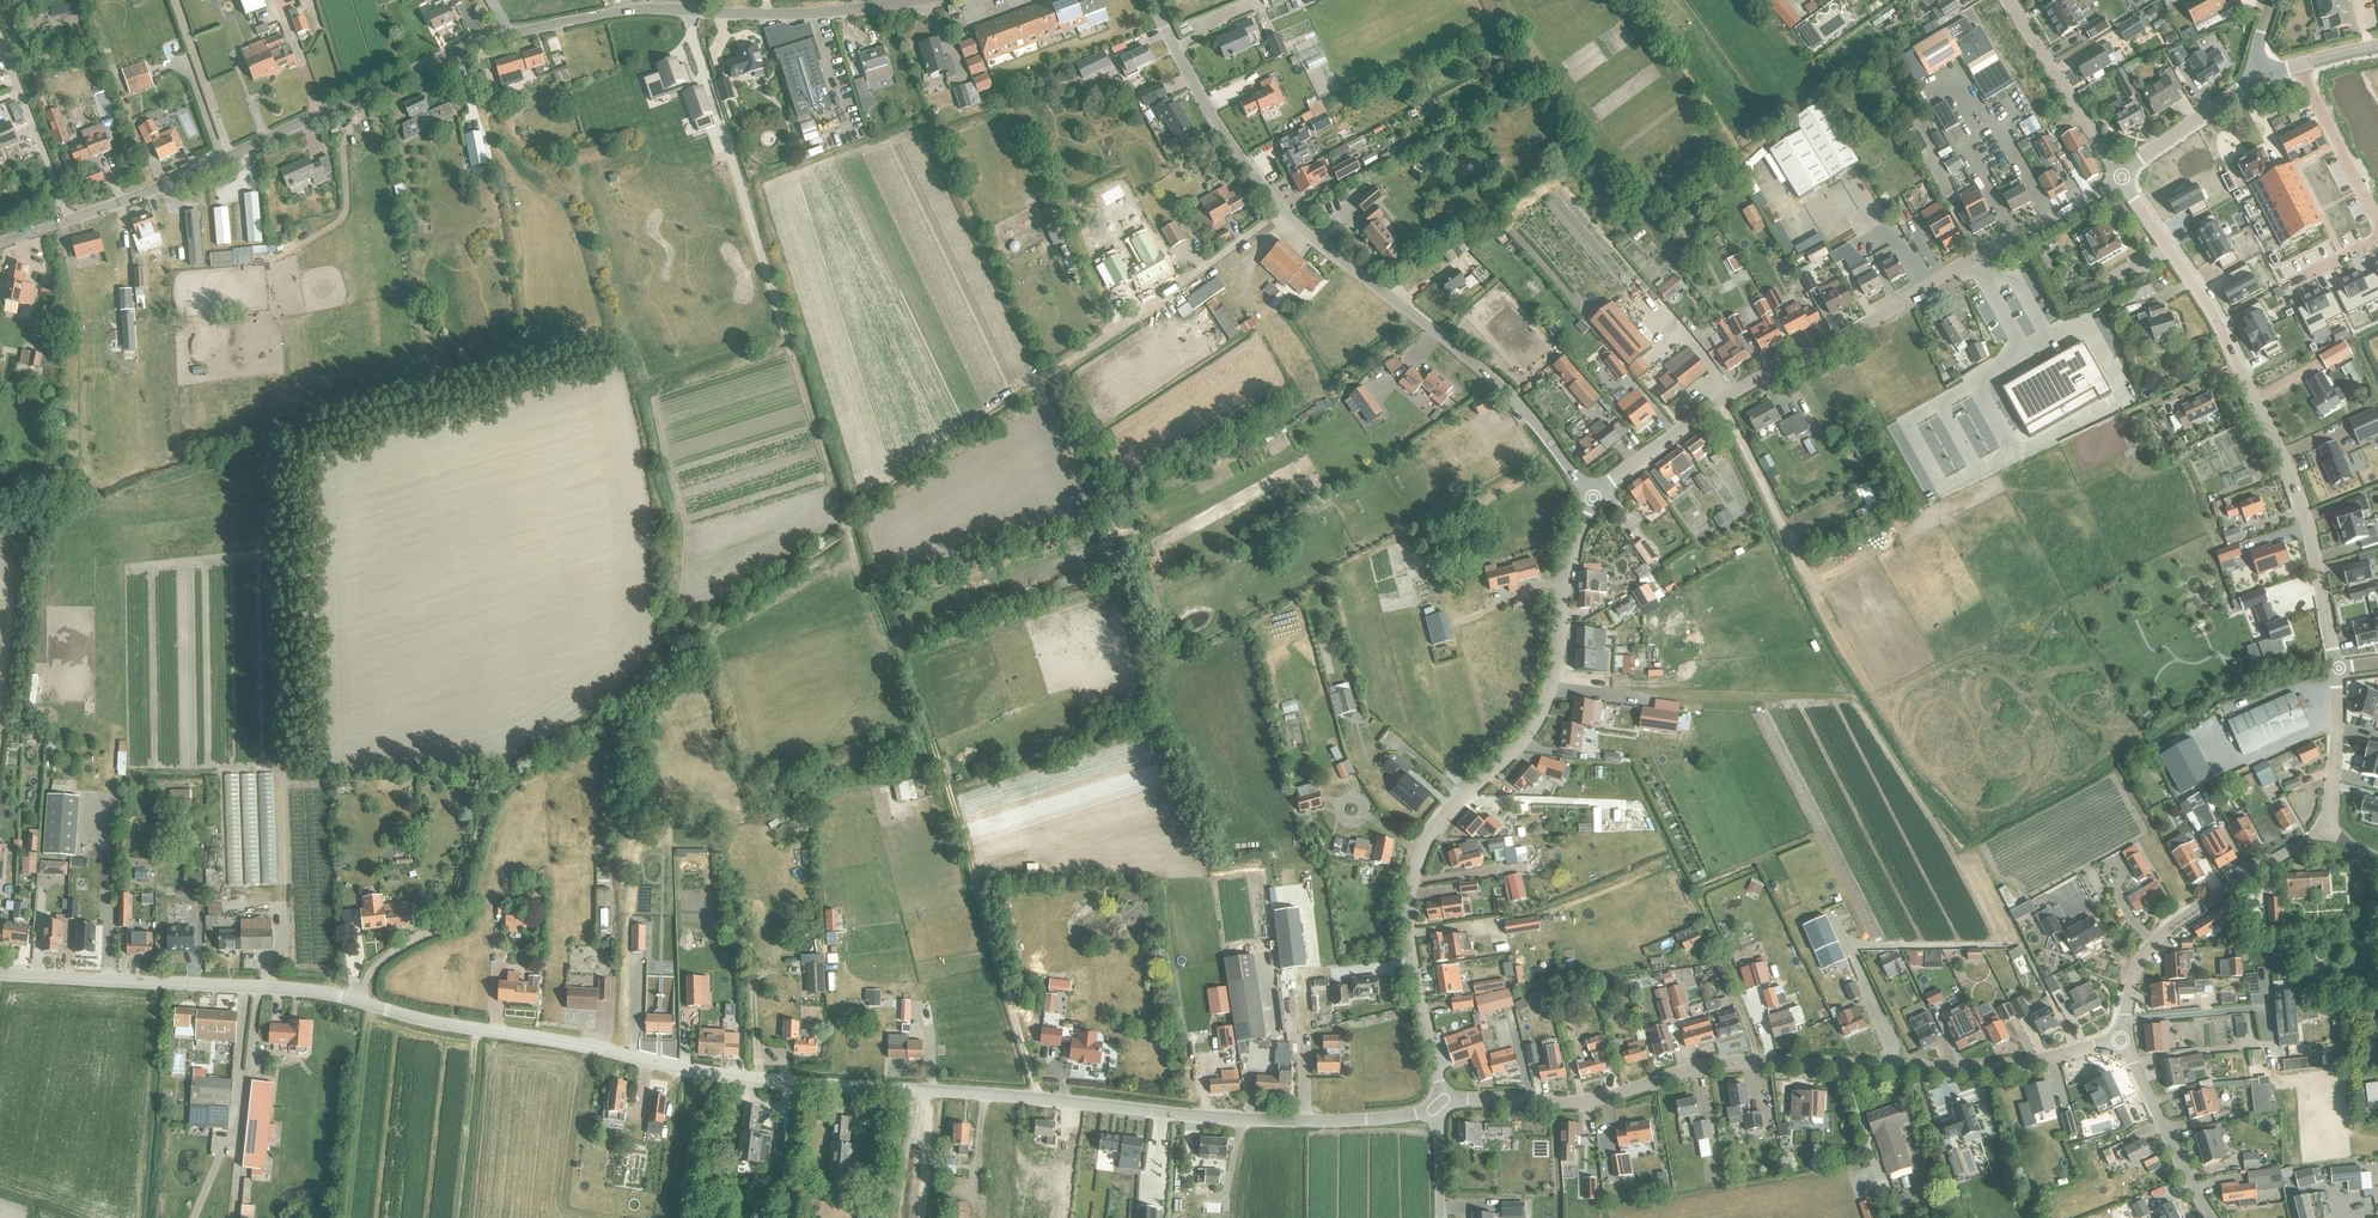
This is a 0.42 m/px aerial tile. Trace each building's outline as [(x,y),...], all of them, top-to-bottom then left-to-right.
[(240,3),(242,3),(247,18),(268,9),(264,0),(239,0),(240,3)] [(462,1),(462,0),(442,0),(442,1),(434,5),(438,12),(428,16),(434,30),(452,22),(444,4),(452,1),(454,5),(462,1)] [(1106,11),(1101,0),(1056,0),(974,30),(986,61),(1076,28),(1078,32),(1109,21),(1105,12),(1106,11)] [(1790,29),(1800,21),(1782,0),(1764,0),(1790,29)] [(1795,5),(1805,18),(1815,10),(1807,0),(1800,0),(1795,5)] [(1938,5),(1943,13),(1945,17),(1946,18),(1959,9),(1953,0),(1946,0),(1938,5)] [(2045,10),(2062,37),(2076,29),(2079,34),(2085,30),(2090,40),(2110,28),(2104,18),(2089,26),(2087,22),(2079,26),(2069,9),(2076,5),(2073,0),(2063,0),(2045,10)] [(2185,6),(2194,24),(2226,6),(2224,1),(2225,0),(2196,0),(2185,6)] [(2321,19),(2329,17),(2332,30),(2350,25),(2344,0),(2316,0),(2321,19)] [(947,8),(949,14),(955,12),(954,6),(947,8)] [(2154,8),(2146,13),(2150,20),(2158,15),(2154,8)] [(1939,21),(1936,23),(1939,27),(1961,13),(1959,9),(1946,18),(1945,17),(1939,21)] [(1900,10),(1893,15),(1897,21),(1904,16),(1900,10)] [(1990,11),(1984,15),(1986,19),(1993,14),(1990,11)] [(299,18),(292,20),(297,34),(308,30),(303,16),(299,18)] [(2117,28),(2126,43),(2145,32),(2143,29),(2137,19),(2136,16),(2117,28)] [(2142,16),(2137,19),(2143,29),(2148,26),(2142,16)] [(1913,50),(1929,75),(1962,56),(1988,99),(2013,84),(1980,29),(1975,32),(1966,18),(1913,50)] [(1235,26),(1238,32),(1217,41),(1224,59),(1250,48),(1245,35),(1254,31),(1250,20),(1235,26)] [(1800,29),(1805,35),(1814,29),(1809,23),(1800,29)] [(267,24),(256,29),(258,36),(270,32),(267,24)] [(1190,26),(1179,31),(1182,37),(1192,32),(1190,26)] [(766,33),(771,50),(776,65),(780,64),(800,125),(812,121),(810,115),(832,108),(818,62),(821,61),(813,37),(810,27),(799,30),(784,28),(766,33)] [(2335,33),(2332,33),(2333,40),(2340,39),(2338,32),(2335,33)] [(242,50),(254,80),(289,66),(290,69),(298,65),(289,45),(285,47),(280,35),(242,50)] [(1266,40),(1274,59),(1286,54),(1278,35),(1266,40)] [(2175,35),(2166,39),(2169,46),(2178,42),(2175,35)] [(925,67),(926,69),(928,69),(930,75),(945,70),(947,76),(956,74),(951,58),(944,60),(938,39),(920,45),(927,66),(925,67)] [(959,45),(964,59),(965,59),(979,53),(973,39),(959,45)] [(1821,42),(1813,48),(1816,53),(1824,47),(1821,42)] [(2074,62),(2085,80),(2112,64),(2108,57),(2114,53),(2108,43),(2101,47),(2101,46),(2074,62)] [(728,63),(733,78),(744,74),(745,75),(764,69),(756,46),(751,48),(748,47),(743,48),(742,51),(741,51),(743,58),(728,63)] [(859,55),(866,76),(890,68),(884,48),(859,55)] [(1121,60),(1125,68),(1122,70),(1126,78),(1138,73),(1136,69),(1153,61),(1147,48),(1121,60)] [(544,72),(542,67),(546,66),(541,49),(495,64),(502,87),(523,81),(521,73),(535,69),(537,74),(544,72)] [(2194,72),(2193,73),(2203,86),(2219,74),(2215,68),(2225,61),(2217,50),(2207,58),(2202,52),(2189,61),(2194,69),(2192,70),(2194,72)] [(2178,55),(2172,60),(2178,69),(2184,65),(2178,55)] [(1111,56),(1097,63),(1103,75),(1117,69),(1111,56)] [(966,62),(971,76),(985,71),(979,57),(966,62)] [(1296,57),(1291,59),(1294,65),(1299,63),(1296,57)] [(661,73),(643,79),(649,95),(667,89),(669,95),(685,90),(687,94),(685,95),(698,132),(714,127),(701,89),(692,93),(691,88),(693,87),(685,65),(677,67),(669,70),(667,64),(659,66),(661,73)] [(123,75),(130,95),(154,87),(147,67),(123,75)] [(2115,73),(2129,98),(2136,94),(2122,69),(2115,73)] [(485,72),(475,75),(480,94),(490,91),(485,72)] [(973,80),(974,84),(978,93),(992,88),(987,74),(973,80)] [(1253,98),(1240,104),(1246,117),(1259,111),(1261,115),(1278,106),(1269,89),(1276,86),(1272,78),(1259,84),(1263,91),(1252,96),(1253,98)] [(717,82),(723,102),(734,99),(728,79),(717,82)] [(864,79),(854,82),(860,102),(870,99),(864,79)] [(2144,93),(2156,114),(2157,114),(2155,111),(2170,102),(2172,104),(2181,99),(2168,79),(2144,93)] [(971,107),(965,86),(954,89),(960,110),(971,107)] [(1140,95),(1144,106),(1165,96),(1160,86),(1140,95)] [(2139,89),(2135,91),(2139,99),(2143,97),(2139,89)] [(0,106),(0,113),(6,110),(4,108),(15,103),(11,93),(0,98),(1,100),(1,101),(3,105),(0,106)] [(402,125),(405,141),(453,118),(451,103),(429,113),(427,109),(429,109),(423,97),(403,106),(409,118),(411,117),(412,120),(402,125)] [(1435,98),(1424,104),(1429,114),(1440,109),(1435,98)] [(1154,109),(1158,116),(1162,114),(1176,138),(1192,129),(1177,103),(1172,106),(1168,100),(1154,109)] [(1318,101),(1309,106),(1314,117),(1315,118),(1325,113),(1326,113),(1319,100),(1318,101)] [(2121,100),(2109,107),(2111,111),(2123,133),(2143,122),(2131,100),(2123,105),(2121,100)] [(1822,102),(1794,119),(1796,122),(1801,131),(1802,132),(1820,162),(1824,169),(1831,181),(1859,164),(1848,145),(1822,102)] [(1932,110),(1946,133),(1960,125),(1946,102),(1932,110)] [(7,114),(10,120),(20,115),(17,109),(7,114)] [(46,113),(45,114),(47,119),(55,141),(56,147),(60,145),(70,142),(59,109),(46,113)] [(1150,110),(1144,114),(1149,122),(1155,118),(1150,110)] [(1315,118),(1310,121),(1315,133),(1331,125),(1325,113),(1315,118)] [(176,150),(182,147),(173,129),(158,136),(151,121),(138,128),(147,148),(152,146),(159,161),(178,152),(176,150)] [(2315,123),(2279,142),(2291,164),(2292,164),(2293,166),(2327,148),(2315,123)] [(4,147),(4,149),(18,143),(9,124),(0,127),(0,149),(4,147)] [(86,144),(71,149),(72,151),(76,164),(91,159),(112,151),(102,125),(82,132),(86,144)] [(1383,125),(1373,131),(1374,134),(1385,129),(1383,125)] [(1309,127),(1278,144),(1284,155),(1281,156),(1290,174),(1305,167),(1304,166),(1313,161),(1304,144),(1303,144),(1302,142),(1314,136),(1309,127)] [(1938,131),(1930,136),(1937,147),(1938,147),(1945,143),(1938,131)] [(1802,132),(1770,151),(1800,200),(1831,181),(1824,169),(1820,162),(1802,132)] [(2063,141),(2087,181),(2098,175),(2089,159),(2092,157),(2078,132),(2063,141)] [(480,134),(466,137),(472,166),(486,164),(480,134)] [(1335,155),(1337,158),(1363,145),(1362,144),(1366,143),(1364,140),(1363,137),(1360,139),(1359,138),(1346,145),(1346,144),(1333,151),(1335,155)] [(2044,140),(2038,143),(2048,159),(2053,156),(2058,153),(2049,137),(2044,140)] [(2026,140),(2018,145),(2021,150),(2029,145),(2026,140)] [(1904,141),(1896,146),(1902,157),(1910,152),(1904,141)] [(1945,143),(1938,147),(1940,151),(1949,146),(1947,141),(1945,143)] [(1940,151),(1938,153),(1941,158),(1953,151),(1949,146),(1940,151)] [(2262,150),(2237,163),(2248,183),(2273,171),(2262,150)] [(72,151),(61,155),(70,181),(76,179),(81,176),(76,164),(72,151)] [(1497,157),(1495,160),(1496,164),(1499,166),(1503,165),(1505,162),(1504,158),(1501,156),(1498,157),(1497,157)] [(1957,156),(1944,164),(1951,174),(1958,170),(1963,166),(1957,156)] [(297,186),(296,185),(313,177),(316,183),(327,178),(320,162),(312,165),(309,158),(281,170),(289,188),(294,186),(295,187),(297,186)] [(1332,170),(1337,181),(1359,170),(1353,159),(1332,170)] [(2000,170),(2007,174),(2011,166),(2003,163),(2000,170)] [(1317,185),(1315,182),(1326,176),(1319,164),(1309,169),(1308,168),(1292,176),(1301,193),(1317,185)] [(2291,164),(2250,186),(2251,186),(2256,196),(2297,175),(2293,166),(2292,164),(2291,164)] [(504,167),(496,168),(499,186),(507,184),(504,167)] [(100,169),(82,176),(86,188),(104,181),(100,169)] [(2067,190),(2062,180),(2059,181),(2053,171),(2039,179),(2051,200),(2067,190)] [(1211,172),(1206,175),(1210,181),(1215,178),(1211,172)] [(2297,175),(2256,196),(2256,197),(2256,196),(2261,206),(2261,207),(2303,185),(2297,175)] [(22,178),(19,180),(24,190),(25,189),(31,186),(26,176),(22,178)] [(2014,193),(2005,197),(2012,213),(2030,203),(2023,188),(2022,188),(2018,180),(2010,185),(2014,193)] [(2195,185),(2168,200),(2176,216),(2188,210),(2193,218),(2208,210),(2195,185)] [(2303,185),(2261,207),(2266,216),(2308,194),(2303,185)] [(1223,219),(1248,204),(1239,189),(1229,194),(1225,186),(1217,191),(1217,190),(1199,201),(1216,231),(1227,225),(1223,219)] [(1959,215),(1964,224),(1967,222),(1973,234),(1995,222),(1976,186),(1958,196),(1966,211),(1959,215)] [(1373,187),(1354,203),(1363,213),(1382,198),(1373,187)] [(244,195),(248,243),(262,242),(257,194),(244,195)] [(2308,194),(2266,216),(2271,225),(2271,226),(2312,204),(2308,194)] [(1920,214),(1935,240),(1938,238),(1947,253),(1964,243),(1940,202),(1920,214)] [(2312,204),(2271,226),(2276,235),(2317,214),(2312,204)] [(1743,211),(1751,226),(1762,221),(1753,206),(1743,211)] [(1362,233),(1392,270),(1401,262),(1398,258),(1402,255),(1393,244),(1395,243),(1377,221),(1383,216),(1375,207),(1362,217),(1370,226),(1362,233)] [(214,210),(218,246),(231,245),(228,209),(214,210)] [(185,213),(190,265),(203,264),(198,211),(185,213)] [(162,244),(162,242),(151,214),(137,219),(137,220),(131,221),(136,235),(132,236),(139,253),(162,244)] [(2317,214),(2276,235),(2281,244),(2281,245),(2323,224),(2317,214)] [(2202,232),(2196,236),(2204,251),(2226,239),(2213,215),(2197,224),(2202,232)] [(1162,231),(1172,248),(1184,240),(1175,224),(1162,231)] [(2089,228),(2081,233),(2086,240),(2087,240),(2092,249),(2082,255),(2089,267),(2099,262),(2120,250),(2107,226),(2093,234),(2089,228)] [(72,240),(76,258),(103,251),(98,233),(72,240)] [(286,233),(279,234),(280,241),(287,239),(286,233)] [(1147,234),(1131,243),(1143,264),(1132,270),(1141,287),(1170,271),(1160,254),(1159,255),(1147,234)] [(1060,236),(1051,240),(1054,246),(1062,242),(1060,236)] [(2226,239),(2204,251),(2212,266),(2218,262),(2223,271),(2239,262),(2226,239)] [(1444,254),(1443,254),(1445,258),(1449,264),(1451,262),(1470,250),(1468,246),(1464,240),(1444,254)] [(1323,281),(1302,261),(1281,241),(1260,264),(1284,287),(1288,283),(1300,294),(1306,288),(1312,293),(1323,281)] [(1823,244),(1805,254),(1811,265),(1829,254),(1823,244)] [(1848,244),(1831,254),(1840,270),(1847,266),(1851,268),(1855,277),(1858,282),(1866,296),(1882,287),(1875,273),(1874,273),(1871,267),(1868,268),(1864,261),(1848,244)] [(2019,250),(2014,253),(2018,261),(2023,258),(2019,250)] [(210,254),(211,268),(234,266),(233,252),(210,254)] [(1728,260),(1735,273),(1746,267),(1739,254),(1728,260)] [(1881,263),(1880,263),(1891,282),(1905,275),(1895,255),(1881,263)] [(1790,271),(1788,267),(1789,266),(1785,260),(1775,265),(1781,276),(1790,271)] [(22,274),(23,265),(11,262),(3,300),(31,306),(35,286),(23,284),(25,274),(22,274)] [(1810,265),(1799,272),(1802,278),(1809,291),(1810,291),(1817,287),(1810,273),(1813,271),(1810,265)] [(2234,284),(2222,290),(2231,306),(2261,290),(2248,265),(2229,275),(2234,284)] [(146,289),(145,269),(134,270),(135,290),(146,289)] [(1439,281),(1448,294),(1465,283),(1456,269),(1439,281)] [(2350,277),(2364,307),(2377,300),(2377,292),(2370,276),(2363,279),(2360,272),(2350,277)] [(1112,279),(1116,288),(1128,281),(1123,273),(1112,279)] [(1657,289),(1668,301),(1684,288),(1673,275),(1657,289)] [(1188,302),(1176,311),(1182,318),(1194,310),(1225,288),(1223,285),(1217,277),(1186,299),(1188,302)] [(2343,290),(2336,293),(2347,315),(2364,307),(2350,277),(2340,282),(2343,290)] [(2110,294),(2116,309),(2155,293),(2148,278),(2110,294)] [(1662,279),(1655,285),(1657,288),(1664,282),(1662,279)] [(1270,284),(1263,291),(1273,300),(1279,292),(1270,284)] [(1818,289),(1823,298),(1831,314),(1853,302),(1845,286),(1828,295),(1824,286),(1818,289)] [(1766,294),(1774,309),(1783,304),(1775,289),(1766,294)] [(2321,289),(2311,294),(2326,323),(2343,315),(2332,293),(2325,296),(2321,289)] [(119,290),(120,311),(132,311),(133,311),(132,290),(119,290)] [(2305,306),(2297,310),(2311,337),(2329,328),(2326,323),(2311,294),(2301,299),(2305,306)] [(1205,304),(1230,341),(1241,333),(1243,335),(1257,326),(1252,318),(1238,327),(1217,296),(1205,304)] [(1771,319),(1768,314),(1772,312),(1765,299),(1755,305),(1762,318),(1762,317),(1765,322),(1751,330),(1762,351),(1783,340),(1772,319),(1771,319)] [(1612,302),(1591,321),(1630,367),(1652,348),(1612,302)] [(1819,316),(1820,315),(1819,314),(1818,315),(1815,308),(1810,311),(1807,307),(1803,310),(1799,302),(1785,310),(1789,317),(1781,321),(1789,336),(1821,319),(1819,316)] [(2246,321),(2240,324),(2248,339),(2270,327),(2271,328),(2273,327),(2260,303),(2242,312),(2246,321)] [(2137,315),(2140,324),(2139,324),(2144,341),(2153,338),(2154,343),(2178,336),(2172,314),(2167,316),(2164,306),(2149,310),(2149,312),(2137,315)] [(1737,314),(1729,319),(1739,337),(1747,332),(1737,314)] [(133,315),(121,316),(123,347),(135,346),(133,315)] [(1941,325),(1951,341),(1952,340),(1957,347),(1967,340),(1962,333),(1964,332),(1954,316),(1941,325)] [(1721,318),(1714,323),(1727,344),(1717,351),(1723,359),(1722,359),(1729,370),(1749,357),(1742,346),(1741,347),(1736,338),(1735,339),(1721,318)] [(2270,327),(2248,339),(2257,354),(2263,351),(2268,360),(2283,351),(2271,328),(2270,327)] [(2083,342),(2002,388),(2030,438),(2099,399),(2100,401),(2112,394),(2083,342)] [(2344,342),(2320,355),(2327,369),(2352,356),(2344,342)] [(1981,344),(1971,348),(1978,364),(1988,360),(1981,344)] [(1665,386),(1657,392),(1666,403),(1707,371),(1689,347),(1676,358),(1675,357),(1664,365),(1670,372),(1660,380),(1665,386)] [(20,364),(40,369),(40,367),(44,368),(46,356),(42,355),(42,354),(23,350),(20,364)] [(1606,359),(1605,360),(1620,379),(1628,373),(1614,354),(1612,356),(1608,350),(1603,354),(1606,359)] [(1563,356),(1552,366),(1570,387),(1569,388),(1588,410),(1601,398),(1563,356)] [(1396,358),(1385,366),(1390,374),(1402,367),(1396,358)] [(2345,365),(2355,382),(2365,376),(2355,360),(2345,365)] [(1411,368),(1399,382),(1413,394),(1421,386),(1431,394),(1429,396),(1441,406),(1451,394),(1449,391),(1452,387),(1433,371),(1427,378),(1417,370),(1416,372),(1411,368)] [(1957,368),(1951,373),(1955,380),(1957,378),(1961,376),(1957,368)] [(2314,402),(2320,414),(2340,403),(2333,391),(2332,391),(2323,374),(2308,382),(2318,399),(2314,402)] [(1363,386),(1349,396),(1368,423),(1382,413),(1363,386)] [(2141,396),(2148,399),(2153,390),(2145,387),(2141,396)] [(1624,389),(1613,397),(1619,404),(1637,427),(1655,413),(1637,390),(1630,396),(1624,389)] [(2177,415),(2170,418),(2175,430),(2182,427),(2184,430),(2192,427),(2190,423),(2217,411),(2209,394),(2182,407),(2184,412),(2177,415)] [(1489,397),(1473,406),(1478,416),(1494,407),(1489,397)] [(1327,399),(1322,402),(1324,405),(1327,410),(1332,407),(1329,402),(1327,399)] [(1603,399),(1599,402),(1608,413),(1612,410),(1603,399)] [(1749,416),(1757,431),(1780,419),(1771,401),(1762,405),(1763,408),(1749,416)] [(1316,407),(1305,413),(1306,415),(1308,418),(1318,411),(1317,409),(1316,407)] [(2348,420),(2358,443),(2377,434),(2377,407),(2348,420)] [(1801,412),(1779,424),(1787,438),(1796,433),(1797,436),(1810,429),(1801,412)] [(1584,451),(1579,455),(1587,465),(1621,438),(1611,425),(1607,428),(1601,420),(1590,429),(1593,433),(1579,443),(1584,451)] [(1686,445),(1697,460),(1708,451),(1705,446),(1715,439),(1707,429),(1686,445)] [(1868,442),(1854,448),(1859,461),(1873,454),(1868,442)] [(2335,442),(2319,449),(2325,463),(2323,465),(2332,486),(2351,478),(2335,442)] [(1681,449),(1666,459),(1677,474),(1680,478),(1695,467),(1681,449)] [(1718,453),(1710,459),(1714,465),(1722,459),(1718,453)] [(1768,455),(1759,461),(1765,470),(1774,464),(1768,455)] [(1658,469),(1651,473),(1664,491),(1664,490),(1670,486),(1668,483),(1670,482),(1669,481),(1677,474),(1666,459),(1656,467),(1658,469)] [(1764,471),(1770,481),(1779,476),(1774,466),(1764,471)] [(1693,479),(1702,491),(1703,491),(1706,495),(1712,491),(1700,474),(1693,479)] [(1628,489),(1641,506),(1648,501),(1657,515),(1668,507),(1661,497),(1658,493),(1658,492),(1645,476),(1628,489)] [(1670,486),(1664,490),(1670,498),(1678,491),(1673,484),(1670,486)] [(2350,510),(2335,514),(2340,530),(2341,530),(2364,523),(2361,513),(2369,511),(2364,496),(2347,502),(2350,510)] [(2226,509),(2229,517),(2243,513),(2245,519),(2263,512),(2258,498),(2240,504),(2232,507),(2227,509),(2226,509)] [(1726,513),(1715,520),(1719,527),(1731,520),(1726,513)] [(2341,530),(2345,545),(2359,541),(2362,549),(2377,544),(2377,540),(2375,529),(2366,532),(2364,523),(2341,530)] [(2223,530),(2224,533),(2223,533),(2228,545),(2243,539),(2239,528),(2227,532),(2226,529),(2223,530)] [(1635,546),(1648,566),(1658,559),(1644,539),(1635,546)] [(2236,545),(2215,552),(2220,564),(2241,556),(2236,545)] [(2272,545),(2250,553),(2258,576),(2280,568),(2279,565),(2290,561),(2284,545),(2273,548),(2272,545)] [(1155,557),(1147,560),(1151,571),(1159,569),(1155,557)] [(1513,567),(1497,571),(1495,565),(1485,568),(1490,590),(1508,586),(1509,591),(1519,589),(1517,581),(1537,576),(1533,559),(1512,564),(1513,567)] [(2369,562),(2342,568),(2347,586),(2373,579),(2369,562)] [(1454,565),(1444,567),(1445,574),(1455,571),(1454,565)] [(1643,565),(1634,571),(1639,578),(1648,571),(1643,565)] [(1607,574),(1581,573),(1580,592),(1600,593),(1607,593),(1607,585),(1607,574)] [(1673,580),(1663,586),(1667,592),(1676,587),(1673,580)] [(1648,584),(1633,593),(1642,609),(1657,600),(1648,584)] [(2365,588),(2348,592),(2350,601),(2367,597),(2365,588)] [(2244,610),(2268,601),(2264,590),(2239,599),(2244,610)] [(1600,593),(1580,592),(1580,608),(1592,608),(1592,604),(1600,604),(1600,593)] [(1628,599),(1620,604),(1625,612),(1633,607),(1628,599)] [(1513,606),(1514,609),(1523,606),(1522,600),(1514,602),(1515,605),(1513,606)] [(2269,605),(2255,610),(2265,635),(2269,634),(2271,640),(2260,644),(2265,657),(2264,657),(2264,658),(2284,651),(2280,640),(2283,639),(2283,640),(2289,638),(2288,637),(2291,636),(2285,620),(2276,623),(2269,605)] [(1433,607),(1424,610),(1426,617),(1435,614),(1433,607)] [(1426,617),(1433,645),(1452,640),(1444,612),(1426,617)] [(2353,630),(2358,648),(2377,643),(2377,641),(2373,620),(2368,622),(2369,626),(2353,630)] [(1577,670),(1607,671),(1608,651),(1594,651),(1595,629),(1579,629),(1577,670)] [(1615,668),(1623,668),(1623,673),(1635,674),(1635,656),(1615,656),(1615,668)] [(2353,714),(2372,719),(2376,702),(2377,702),(2377,693),(2360,688),(2353,714)] [(1337,693),(1342,714),(1356,710),(1351,690),(1337,693)] [(2293,693),(2228,722),(2231,728),(2239,746),(2243,755),(2308,726),(2293,693)] [(1559,748),(1581,751),(1584,727),(1599,729),(1600,721),(1597,721),(1598,711),(1601,712),(1602,703),(1601,702),(1576,699),(1572,725),(1562,724),(1559,748)] [(1643,709),(1640,728),(1676,734),(1679,714),(1643,709)] [(2194,738),(2161,756),(2181,793),(2214,776),(2194,738)] [(2377,762),(2377,746),(2370,743),(2369,744),(2365,759),(2377,762)] [(2297,752),(2291,755),(2290,752),(2268,762),(2271,768),(2293,758),(2294,761),(2290,763),(2293,768),(2302,763),(2302,764),(2319,757),(2313,744),(2297,751),(2297,752)] [(118,752),(117,775),(126,775),(126,752),(118,752)] [(1390,755),(1387,758),(1390,760),(1389,761),(1398,768),(1406,774),(1407,773),(1412,768),(1400,757),(1390,755)] [(1385,756),(1379,764),(1383,767),(1382,768),(1392,776),(1398,768),(1389,761),(1390,760),(1387,758),(1385,756)] [(1542,758),(1538,770),(1538,771),(1539,771),(1541,773),(1544,776),(1543,776),(1562,782),(1567,765),(1542,758)] [(2365,759),(2361,774),(2361,775),(2375,779),(2373,787),(2377,788),(2377,762),(2365,759)] [(2253,768),(2261,782),(2274,775),(2267,761),(2253,768)] [(1529,763),(1511,783),(1521,791),(1523,788),(1526,790),(1530,786),(1533,788),(1543,776),(1544,776),(1541,773),(1539,771),(1538,771),(1538,770),(1536,769),(1529,763)] [(1390,793),(1413,811),(1429,791),(1407,773),(1390,793)] [(2255,786),(2249,775),(2240,779),(2246,790),(2255,786)] [(2237,776),(2230,779),(2233,787),(2234,789),(2241,786),(2237,776)] [(2283,783),(2286,792),(2301,787),(2298,778),(2283,783)] [(2212,787),(2215,794),(2233,787),(2230,779),(2212,787)] [(899,784),(903,803),(918,799),(915,786),(909,788),(908,783),(899,784)] [(1567,783),(1565,791),(1579,795),(1581,787),(1574,785),(1567,783)] [(47,795),(43,855),(75,857),(80,798),(66,797),(67,787),(53,786),(52,796),(47,795)] [(2203,791),(2198,794),(2206,806),(2208,805),(2206,801),(2208,800),(2203,791)] [(1297,799),(1301,813),(1322,807),(1318,793),(1297,799)] [(2198,821),(2192,824),(2198,833),(2216,822),(2206,806),(2198,794),(2198,793),(2186,800),(2198,821)] [(2365,797),(2361,812),(2372,816),(2370,823),(2377,825),(2377,801),(2365,797)] [(2284,805),(2272,812),(2284,832),(2287,831),(2288,831),(2289,831),(2290,831),(2290,830),(2291,830),(2291,829),(2292,829),(2292,828),(2292,827),(2296,825),(2284,805)] [(1472,811),(1459,825),(1473,837),(1478,831),(1484,836),(1488,836),(1491,833),(1494,836),(1503,826),(1491,815),(1485,822),(1472,811)] [(2243,845),(2248,853),(2260,846),(2255,838),(2258,836),(2246,817),(2229,827),(2240,846),(2243,845)] [(1509,822),(1505,825),(1512,835),(1517,831),(1509,822)] [(2220,831),(2203,841),(2209,852),(2219,869),(2237,859),(2226,840),(2220,831)] [(27,837),(26,852),(37,852),(37,838),(27,837)] [(1373,861),(1372,863),(1389,866),(1394,842),(1377,838),(1375,849),(1356,845),(1353,857),(1373,861)] [(1504,838),(1488,841),(1490,852),(1494,852),(1497,863),(1506,861),(1507,866),(1522,863),(1520,856),(1527,854),(1526,848),(1516,849),(1515,847),(1513,847),(1506,848),(1504,838)] [(1450,853),(1454,867),(1465,864),(1466,869),(1484,864),(1478,840),(1467,841),(1467,844),(1459,846),(1460,850),(1450,853)] [(2194,841),(2172,853),(2182,870),(2184,869),(2193,885),(2205,877),(2196,861),(2199,860),(2193,851),(2199,848),(2194,841)] [(2135,845),(2122,852),(2139,881),(2151,874),(2135,845)] [(27,853),(26,873),(35,874),(36,854),(27,853)] [(54,862),(53,874),(66,875),(67,863),(54,862)] [(1038,864),(1027,865),(1027,874),(1038,874),(1038,864)] [(387,868),(388,882),(400,881),(399,867),(387,868)] [(215,869),(206,870),(209,915),(222,915),(221,895),(220,895),(219,882),(216,882),(215,869)] [(1703,871),(1691,876),(1693,882),(1706,877),(1703,871)] [(2312,896),(2311,887),(2321,886),(2322,894),(2329,894),(2328,873),(2309,874),(2309,873),(2286,875),(2287,898),(2312,896)] [(1508,878),(1514,902),(1527,899),(1521,874),(1508,878)] [(1462,894),(1479,892),(1478,882),(1460,885),(1462,894)] [(1752,882),(1749,889),(1759,894),(1762,887),(1752,882)] [(2129,897),(2137,912),(2147,906),(2149,909),(2166,900),(2156,882),(2129,897)] [(118,928),(128,928),(129,895),(119,895),(118,928)] [(365,910),(360,910),(363,932),(386,929),(383,909),(382,896),(364,898),(365,910)] [(1445,921),(1466,918),(1463,897),(1442,900),(1443,903),(1428,905),(1430,920),(1445,918),(1445,921)] [(2268,899),(2269,923),(2281,923),(2280,899),(2268,899)] [(1505,900),(1495,901),(1496,915),(1507,914),(1505,900)] [(69,901),(68,919),(77,919),(78,901),(69,901)] [(2016,909),(2011,912),(2015,921),(2036,910),(2031,901),(2016,909)] [(13,920),(25,921),(27,904),(16,902),(13,920)] [(408,904),(383,906),(383,909),(386,929),(412,926),(411,911),(409,912),(408,904)] [(607,906),(598,906),(598,928),(607,928),(607,906)] [(2062,930),(2050,908),(2037,915),(2049,937),(2062,930)] [(1297,909),(1274,912),(1281,971),(1305,968),(1297,909)] [(2193,928),(2200,939),(2230,920),(2229,917),(2224,909),(2193,928)] [(341,912),(343,926),(352,925),(350,911),(341,912)] [(45,921),(44,953),(58,953),(58,941),(62,941),(63,916),(56,916),(56,922),(45,921)] [(505,916),(505,928),(508,928),(508,933),(521,933),(526,928),(526,917),(505,916)] [(1826,917),(1804,926),(1823,970),(1845,961),(1826,917)] [(1505,923),(1506,935),(1542,930),(1541,918),(1505,923)] [(2063,934),(2075,956),(2085,951),(2086,948),(2085,947),(2093,942),(2095,944),(2101,940),(2101,938),(2102,937),(2092,918),(2063,934)] [(11,944),(13,925),(5,924),(6,921),(0,920),(0,943),(11,944)] [(218,936),(219,952),(241,951),(272,950),(271,920),(240,921),(241,931),(218,932),(218,936)] [(13,925),(11,944),(26,946),(28,927),(13,925)] [(95,953),(96,926),(76,926),(76,953),(95,953)] [(631,953),(645,953),(646,926),(631,926),(631,953)] [(1676,936),(1677,938),(1681,937),(1687,950),(1703,943),(1696,927),(1676,936)] [(169,929),(167,929),(167,952),(193,952),(193,929),(191,929),(190,928),(185,928),(184,929),(176,929),(176,928),(170,928),(169,929)] [(1432,936),(1436,963),(1449,961),(1476,956),(1475,950),(1473,951),(1471,942),(1473,942),(1473,938),(1465,940),(1464,935),(1451,937),(1450,933),(1432,936)] [(127,935),(127,956),(151,956),(151,935),(127,935)] [(601,946),(606,951),(613,945),(608,939),(601,946)] [(2182,941),(2182,949),(2193,948),(2193,941),(2182,941)] [(2020,946),(2009,952),(2013,960),(2024,954),(2020,946)] [(1968,960),(1983,960),(1983,950),(1968,949),(1968,960)] [(1922,952),(1907,952),(1907,956),(1910,956),(1910,963),(1923,963),(1922,952)] [(1925,952),(1925,965),(1941,964),(1941,952),(1925,952)] [(2190,968),(2190,960),(2194,959),(2193,952),(2179,953),(2179,955),(2167,956),(2168,980),(2186,979),(2185,970),(2188,970),(2190,968)] [(1894,953),(1881,959),(1882,962),(1881,963),(1885,971),(1895,966),(1898,974),(1906,970),(1898,954),(1896,956),(1894,953)] [(837,955),(827,955),(828,965),(838,964),(837,955)] [(1253,956),(1224,960),(1227,983),(1228,983),(1236,1033),(1238,1043),(1237,1043),(1239,1055),(1247,1053),(1246,1041),(1266,1038),(1266,1033),(1257,979),(1253,956)] [(1650,959),(1651,965),(1653,965),(1654,971),(1665,970),(1664,958),(1650,959)] [(2229,960),(2230,978),(2243,977),(2242,959),(2229,960)] [(1770,983),(1764,962),(1740,970),(1747,990),(1770,983)] [(822,965),(811,965),(811,994),(824,994),(823,965),(822,965)] [(1459,966),(1438,969),(1442,995),(1463,992),(1459,966)] [(2048,967),(2040,972),(2045,981),(2053,976),(2048,967)] [(1663,975),(1666,985),(1674,983),(1673,978),(1679,977),(1679,974),(1682,973),(1683,976),(1687,975),(1685,969),(1663,975)] [(1659,972),(1652,974),(1654,979),(1657,981),(1661,980),(1659,972)] [(498,1001),(537,1005),(538,989),(539,978),(539,976),(530,976),(530,978),(529,985),(519,984),(519,975),(508,974),(508,983),(499,983),(498,1001)] [(2311,977),(2312,985),(2324,984),(2323,975),(2311,977)] [(2045,981),(2052,994),(2061,990),(2053,976),(2045,981)] [(708,977),(687,978),(687,1006),(701,1006),(701,991),(708,991),(708,977)] [(1348,1004),(1348,998),(1354,997),(1355,998),(1379,996),(1377,978),(1353,980),(1353,988),(1347,989),(1347,988),(1334,989),(1335,1006),(1348,1004)] [(1313,981),(1314,987),(1329,986),(1328,979),(1313,981)] [(1503,979),(1490,981),(1492,991),(1505,989),(1503,979)] [(1050,980),(1049,989),(1057,990),(1058,981),(1050,980)] [(1630,980),(1623,982),(1628,996),(1634,994),(1630,980)] [(2151,986),(2153,1009),(2173,1007),(2179,1006),(2178,996),(2202,993),(2202,991),(2211,990),(2210,980),(2151,986)] [(1058,981),(1057,990),(1070,991),(1071,982),(1058,981)] [(568,1010),(596,1011),(596,1000),(599,1000),(599,1001),(609,1002),(610,982),(600,982),(600,993),(597,993),(597,991),(569,990),(568,1010)] [(1855,983),(1845,987),(1851,1002),(1861,997),(1855,983)] [(2101,1006),(2091,987),(2090,984),(2082,987),(2070,993),(2075,1004),(2071,1006),(2077,1018),(2101,1006)] [(1688,1006),(1681,985),(1668,989),(1677,1021),(1685,1018),(1682,1007),(1688,1006)] [(1783,987),(1764,992),(1768,1009),(1788,1003),(1783,987)] [(1514,1007),(1510,989),(1484,995),(1489,1013),(1514,1007)] [(1939,989),(1925,996),(1930,1006),(1944,999),(1939,989)] [(866,991),(865,1001),(879,1001),(880,991),(866,991)] [(2277,1002),(2276,1002),(2279,1036),(2285,1036),(2285,1038),(2279,1039),(2280,1047),(2299,1046),(2297,1022),(2318,1019),(2318,1014),(2341,1010),(2340,1005),(2300,1010),(2299,1000),(2295,1000),(2294,991),(2276,993),(2277,1002)] [(1044,1013),(1054,1014),(1057,996),(1046,995),(1044,1013)] [(2236,996),(2221,997),(2222,1004),(2236,1003),(2236,996)] [(1452,1000),(1454,1011),(1474,1008),(1472,997),(1452,1000)] [(2011,1003),(2020,1020),(2032,1014),(2023,997),(2011,1003)] [(1523,999),(1515,1004),(1519,1011),(1527,1007),(1523,999)] [(1705,1003),(1708,1012),(1721,1009),(1718,999),(1705,1003)] [(1658,1003),(1664,1021),(1672,1018),(1667,1000),(1658,1003)] [(1998,1009),(2004,1022),(2016,1016),(2010,1003),(1998,1009)] [(1950,1031),(1960,1051),(1984,1039),(1974,1019),(1973,1020),(1966,1005),(1943,1016),(1951,1031),(1950,1031)] [(1790,1010),(1769,1017),(1773,1033),(1775,1038),(1793,1033),(1797,1031),(1795,1024),(1804,1022),(1800,1007),(1790,1010)] [(1831,1010),(1834,1018),(1837,1016),(1846,1036),(1866,1027),(1857,1007),(1845,1013),(1842,1007),(1837,1010),(1836,1007),(1831,1010)] [(2031,1017),(2041,1036),(2060,1026),(2051,1008),(2031,1017)] [(1977,1009),(1973,1011),(1976,1017),(1981,1025),(1984,1023),(1984,1022),(1986,1021),(1983,1017),(1982,1018),(1977,1009)] [(175,1010),(174,1028),(190,1029),(190,1024),(197,1025),(195,1041),(234,1044),(236,1015),(198,1012),(191,1011),(175,1010)] [(1715,1025),(1718,1037),(1742,1031),(1739,1019),(1737,1019),(1735,1010),(1720,1014),(1722,1023),(1715,1025)] [(1929,1025),(1933,1023),(1928,1012),(1909,1020),(1915,1032),(1916,1031),(1924,1048),(1937,1042),(1929,1025)] [(675,1025),(674,1023),(674,1016),(646,1015),(646,1023),(644,1025),(645,1026),(646,1034),(656,1034),(656,1035),(663,1035),(663,1034),(673,1034),(674,1027),(675,1025)] [(1984,1023),(1996,1045),(2010,1037),(1998,1015),(1986,1021),(1984,1022),(1984,1023)] [(2243,1016),(2235,1017),(2236,1024),(2243,1023),(2244,1023),(2243,1016)] [(1683,1035),(1687,1048),(1715,1040),(1709,1018),(1683,1025),(1685,1035),(1683,1035)] [(2157,1025),(2144,1027),(2146,1054),(2169,1052),(2167,1032),(2169,1032),(2168,1022),(2157,1023),(2157,1025)] [(296,1048),(296,1051),(298,1053),(304,1054),(306,1052),(306,1049),(307,1049),(309,1024),(290,1023),(290,1027),(270,1026),(269,1045),(289,1046),(288,1048),(296,1048)] [(799,1032),(800,1024),(786,1023),(784,1039),(787,1039),(787,1047),(796,1048),(795,1055),(815,1056),(816,1044),(812,1043),(812,1033),(799,1032)] [(1557,1025),(1561,1044),(1569,1042),(1564,1023),(1557,1025)] [(2245,1038),(2244,1026),(2243,1023),(2236,1024),(2238,1039),(2245,1038)] [(1649,1030),(1657,1056),(1674,1051),(1667,1025),(1649,1030)] [(1217,1029),(1218,1038),(1220,1051),(1235,1049),(1233,1036),(1232,1027),(1217,1029)] [(1041,1043),(1060,1046),(1062,1031),(1043,1029),(1041,1043)] [(1630,1051),(1623,1053),(1627,1065),(1649,1059),(1644,1040),(1646,1040),(1643,1029),(1638,1031),(1636,1034),(1638,1042),(1629,1044),(1630,1051)] [(725,1032),(700,1031),(699,1056),(737,1057),(738,1035),(725,1035),(725,1032)] [(1465,1032),(1445,1039),(1454,1064),(1472,1058),(1477,1072),(1473,1073),(1476,1082),(1479,1080),(1480,1082),(1493,1078),(1485,1054),(1486,1054),(1480,1036),(1467,1040),(1465,1032)] [(1067,1040),(1066,1053),(1071,1054),(1071,1060),(1100,1064),(1102,1044),(1096,1043),(1097,1035),(1090,1034),(1081,1033),(1080,1042),(1073,1041),(1067,1040)] [(1581,1061),(1577,1062),(1582,1078),(1613,1069),(1604,1038),(1603,1035),(1586,1040),(1587,1043),(1590,1052),(1593,1052),(1595,1061),(1585,1064),(1584,1060),(1581,1061)] [(889,1040),(888,1058),(922,1059),(923,1042),(908,1041),(908,1037),(889,1036),(889,1040)] [(1327,1057),(1317,1057),(1317,1073),(1340,1073),(1340,1057),(1338,1057),(1338,1049),(1339,1037),(1323,1037),(1322,1049),(1325,1049),(1327,1050),(1327,1057)] [(1563,1045),(1567,1062),(1577,1059),(1572,1043),(1563,1045)] [(1527,1046),(1530,1064),(1539,1062),(1536,1044),(1527,1046)] [(1547,1066),(1540,1068),(1542,1081),(1566,1077),(1562,1054),(1560,1055),(1558,1046),(1544,1048),(1546,1057),(1547,1066)] [(1518,1068),(1519,1068),(1514,1049),(1491,1055),(1493,1062),(1491,1063),(1494,1075),(1508,1071),(1509,1073),(1511,1074),(1518,1072),(1519,1069),(1518,1068)] [(2248,1052),(2251,1066),(2264,1064),(2262,1050),(2248,1052)] [(2183,1072),(2205,1067),(2202,1054),(2180,1058),(2162,1062),(2169,1089),(2186,1085),(2183,1072)] [(1235,1057),(1223,1058),(1223,1066),(1236,1065),(1235,1057)] [(2317,1059),(2303,1061),(2304,1068),(2318,1067),(2317,1059)] [(1257,1092),(1291,1094),(1292,1065),(1290,1065),(1290,1060),(1279,1060),(1278,1078),(1270,1077),(1257,1077),(1257,1092)] [(193,1070),(192,1077),(204,1078),(204,1071),(193,1070)] [(1222,1072),(1222,1079),(1210,1080),(1212,1093),(1240,1091),(1238,1071),(1222,1072)] [(2087,1086),(2101,1115),(2124,1104),(2110,1073),(2102,1076),(2104,1081),(2100,1083),(2098,1080),(2087,1086)] [(190,1105),(191,1105),(189,1127),(229,1130),(230,1108),(232,1080),(204,1078),(192,1077),(190,1105)] [(606,1099),(603,1119),(624,1122),(626,1102),(624,1102),(627,1083),(620,1082),(619,1080),(614,1079),(612,1081),(611,1081),(608,1099),(606,1099)] [(243,1168),(265,1171),(274,1084),(253,1081),(243,1168)] [(2366,1084),(2368,1101),(2377,1100),(2377,1082),(2366,1084)] [(2030,1102),(2019,1105),(2025,1127),(2036,1124),(2034,1115),(2055,1109),(2048,1083),(2026,1089),(2030,1102)] [(2188,1094),(2185,1094),(2192,1119),(2221,1112),(2215,1088),(2210,1089),(2210,1088),(2202,1090),(2200,1084),(2186,1087),(2188,1094)] [(1734,1107),(1728,1108),(1729,1117),(1742,1115),(1745,1114),(1748,1130),(1764,1127),(1762,1111),(1750,1113),(1749,1105),(1746,1085),(1730,1087),(1734,1107)] [(2253,1086),(2256,1108),(2274,1106),(2273,1104),(2272,1104),(2270,1085),(2259,1086),(2253,1086)] [(1812,1114),(1812,1121),(1814,1124),(1822,1124),(1824,1094),(1794,1092),(1793,1117),(1802,1117),(1802,1113),(1812,1114)] [(666,1097),(652,1095),(648,1123),(662,1125),(666,1097)] [(1679,1103),(1682,1118),(1690,1116),(1691,1125),(1695,1124),(1697,1141),(1712,1138),(1710,1121),(1700,1123),(1696,1099),(1679,1103)] [(1898,1126),(1908,1122),(1902,1104),(1868,1116),(1888,1174),(1912,1166),(1898,1126)] [(1956,1118),(1943,1123),(1948,1138),(1961,1134),(1962,1137),(1963,1137),(1966,1144),(1981,1138),(1979,1131),(1980,1131),(1971,1105),(1953,1111),(1956,1118)] [(760,1125),(757,1124),(759,1108),(745,1107),(739,1161),(768,1165),(772,1136),(759,1134),(760,1125)] [(2078,1134),(2072,1111),(2061,1115),(2067,1137),(2078,1134)] [(830,1172),(860,1175),(862,1145),(849,1144),(850,1132),(847,1132),(848,1119),(835,1118),(830,1172)] [(1627,1131),(1617,1132),(1619,1148),(1653,1142),(1650,1122),(1626,1126),(1627,1131)] [(1053,1137),(1055,1124),(1037,1123),(1036,1136),(1048,1137),(1047,1146),(1055,1147),(1056,1137),(1053,1137)] [(1475,1147),(1483,1147),(1482,1123),(1460,1124),(1461,1144),(1475,1144),(1475,1147)] [(1778,1125),(1780,1137),(1789,1136),(1788,1128),(1790,1128),(1789,1123),(1778,1125)] [(1489,1134),(1503,1134),(1503,1137),(1513,1137),(1513,1141),(1519,1141),(1519,1135),(1513,1135),(1513,1124),(1489,1124),(1489,1134)] [(1562,1161),(1574,1161),(1574,1145),(1579,1145),(1579,1124),(1562,1124),(1562,1161)] [(959,1146),(959,1155),(968,1156),(968,1147),(970,1127),(955,1126),(953,1146),(959,1146)] [(778,1147),(791,1148),(793,1132),(779,1130),(778,1147)] [(2222,1159),(2219,1148),(2222,1147),(2218,1134),(2215,1135),(2213,1130),(2196,1135),(2205,1165),(2222,1159)] [(1118,1156),(1121,1156),(1120,1168),(1140,1170),(1143,1140),(1101,1136),(1100,1151),(1118,1153),(1118,1156)] [(1200,1157),(1227,1159),(1229,1140),(1201,1138),(1200,1157)] [(2123,1143),(2104,1152),(2110,1165),(2121,1160),(2122,1162),(2130,1158),(2133,1164),(2150,1155),(2144,1141),(2126,1149),(2123,1143)] [(882,1148),(866,1146),(865,1156),(881,1158),(882,1148)] [(1957,1158),(1954,1150),(1947,1153),(1949,1160),(1957,1158)] [(2244,1154),(2245,1169),(2260,1168),(2259,1153),(2244,1154)] [(1622,1156),(1611,1158),(1615,1178),(1625,1176),(1622,1156)] [(942,1174),(957,1175),(958,1160),(943,1159),(942,1174)] [(2291,1167),(2280,1170),(2282,1180),(2293,1177),(2291,1167)] [(2360,1167),(2331,1169),(2332,1183),(2347,1182),(2348,1192),(2362,1191),(2360,1167)] [(2237,1203),(2237,1200),(2257,1198),(2256,1185),(2281,1182),(2280,1170),(2279,1168),(2248,1172),(2250,1185),(2240,1187),(2239,1183),(2222,1185),(2224,1202),(2227,1201),(2227,1204),(2229,1205),(2235,1205),(2237,1203)] [(2312,1169),(2295,1173),(2299,1189),(2316,1184),(2316,1183),(2326,1180),(2323,1170),(2320,1170),(2319,1169),(2313,1170),(2312,1169)] [(1219,1171),(1197,1170),(1196,1184),(1218,1186),(1219,1171)] [(1585,1180),(1586,1199),(1598,1199),(1597,1179),(1585,1180)] [(2296,1199),(2298,1210),(2311,1206),(2311,1208),(2322,1206),(2319,1193),(2296,1199)] [(2139,1217),(2140,1217),(2150,1213),(2144,1200),(2133,1205),(2139,1217)] [(970,1205),(951,1203),(949,1217),(968,1217),(970,1205)] [(1524,1203),(1502,1204),(1502,1216),(1524,1215),(1524,1203)] [(2158,1217),(2179,1217),(2172,1203),(2155,1211),(2158,1217)] [(2298,1210),(2300,1217),(2325,1217),(2322,1206),(2311,1208),(2311,1206),(2298,1210)] [(1156,1209),(1137,1208),(1136,1217),(1156,1217),(1156,1209)]
